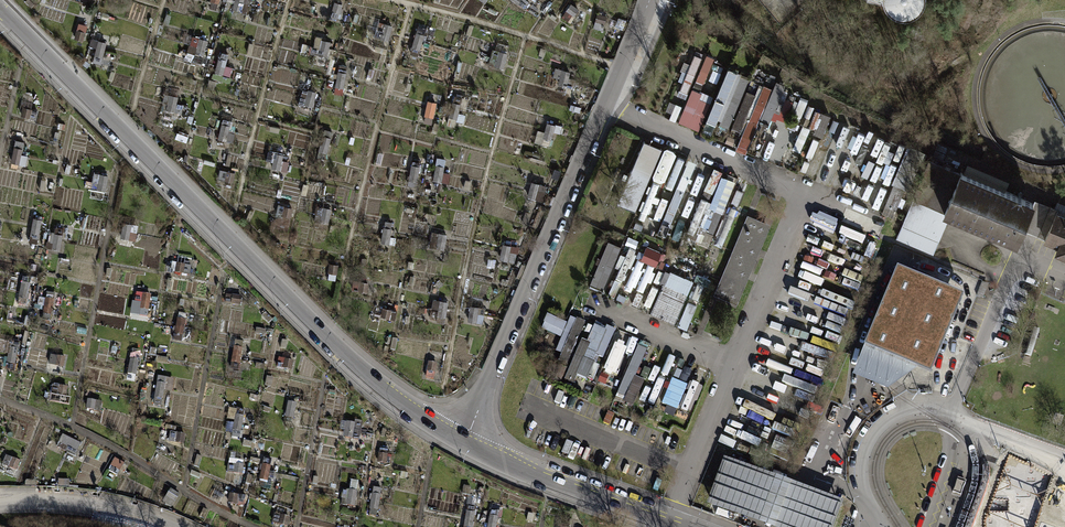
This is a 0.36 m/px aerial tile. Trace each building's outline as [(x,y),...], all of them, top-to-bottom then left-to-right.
[(251,0),(235,0),(232,9),(247,13),(251,0)] [(530,1),(528,0),(512,0),(525,8),(530,1)] [(882,5),(889,13),(898,17),(909,16),(918,11),(923,2),(923,0),(881,0),(882,5)] [(338,20),(343,4),(335,1),(330,17),(338,20)] [(574,16),(574,17),(580,10),(571,3),(566,10),(567,11),(562,17),(569,22),(574,16)] [(593,27),(603,30),(607,16),(597,13),(593,27)] [(163,23),(169,24),(172,15),(166,14),(163,23)] [(375,37),(389,40),(393,25),(379,22),(375,37)] [(75,39),(83,41),(87,26),(79,24),(75,39)] [(410,54),(418,57),(426,28),(418,26),(410,54)] [(188,52),(204,56),(208,40),(192,35),(188,52)] [(310,53),(328,56),(330,41),(323,40),(324,38),(316,36),(314,47),(311,46),(310,53)] [(101,64),(107,42),(98,40),(92,62),(101,64)] [(489,65),(504,69),(508,53),(492,49),(489,65)] [(215,73),(230,77),(232,67),(226,65),(229,53),(221,51),(215,73)] [(673,119),(683,121),(691,81),(717,86),(720,69),(714,68),(716,59),(695,54),(693,65),(685,63),(673,119)] [(335,94),(343,95),(348,66),(339,64),(335,94)] [(569,77),(570,71),(555,67),(553,77),(559,79),(558,85),(573,89),(576,79),(569,77)] [(728,71),(709,124),(721,129),(723,125),(743,132),(756,96),(746,92),(751,79),(728,71)] [(207,88),(214,90),(216,81),(209,79),(207,88)] [(775,90),(764,86),(738,150),(748,155),(760,125),(772,129),(766,142),(777,146),(789,116),(780,112),(790,87),(778,83),(775,90)] [(313,108),(317,92),(309,89),(308,91),(303,89),(299,104),(313,108)] [(699,131),(712,97),(693,89),(680,123),(699,131)] [(180,103),(181,97),(164,93),(162,102),(168,103),(166,110),(182,114),(184,104),(180,103)] [(468,99),(455,96),(447,124),(455,126),(460,109),(464,111),(468,99)] [(802,118),(809,101),(798,97),(792,114),(802,118)] [(580,113),(582,107),(571,104),(569,109),(580,113)] [(36,120),(39,110),(23,106),(21,116),(36,120)] [(424,122),(432,124),(435,111),(426,109),(424,122)] [(158,125),(173,129),(176,120),(161,116),(158,125)] [(218,138),(233,142),(235,133),(234,133),(237,122),(223,118),(218,138)] [(432,132),(437,134),(440,124),(435,122),(432,132)] [(541,144),(550,146),(554,131),(560,133),(562,125),(556,124),(555,125),(547,123),(541,144)] [(319,152),(327,154),(333,131),(324,129),(319,152)] [(795,149),(801,151),(810,132),(804,129),(795,149)] [(176,138),(187,142),(189,136),(177,132),(176,138)] [(24,142),(16,140),(11,163),(26,166),(28,155),(22,154),(24,142)] [(639,211),(662,149),(645,142),(623,205),(639,211)] [(678,176),(687,158),(667,149),(653,179),(666,185),(671,173),(678,176)] [(287,172),(289,162),(282,161),(283,155),(268,151),(266,160),(272,162),(271,168),(287,172)] [(545,165),(546,161),(531,156),(530,160),(545,165)] [(416,188),(421,159),(413,158),(408,187),(416,188)] [(433,180),(449,183),(451,173),(444,172),(446,159),(438,158),(433,180)] [(927,161),(907,207),(938,220),(942,211),(942,210),(957,174),(927,161)] [(558,179),(561,171),(555,168),(551,177),(558,179)] [(713,193),(724,172),(716,168),(706,190),(713,193)] [(233,184),(235,172),(220,169),(218,181),(233,184)] [(957,174),(942,210),(942,211),(948,213),(1017,241),(1022,229),(1033,203),(958,172),(957,174)] [(106,191),(109,175),(94,173),(92,189),(106,191)] [(715,244),(724,247),(735,209),(729,207),(736,179),(723,175),(707,231),(718,234),(715,244)] [(543,201),(547,186),(531,181),(527,197),(543,201)] [(740,186),(734,203),(739,205),(745,188),(740,186)] [(668,237),(685,190),(678,187),(660,234),(668,237)] [(646,210),(652,212),(656,194),(650,193),(646,210)] [(1033,203),(1022,229),(1045,238),(1049,229),(1041,226),(1049,206),(1034,200),(1033,203)] [(290,218),(293,208),(279,204),(276,214),(290,218)] [(314,221),(329,224),(332,208),(318,205),(314,221)] [(1045,238),(1045,239),(1059,245),(1056,251),(1064,255),(1064,216),(1056,212),(1057,209),(1049,206),(1041,226),(1049,229),(1045,238)] [(948,213),(942,211),(938,220),(907,207),(894,237),(931,253),(948,213)] [(712,295),(735,305),(769,224),(746,214),(712,295)] [(763,223),(749,217),(729,264),(744,270),(763,223)] [(37,244),(42,219),(34,218),(30,242),(37,244)] [(392,230),(392,228),(391,228),(392,222),(385,221),(384,227),(383,227),(381,243),(395,245),(396,237),(391,237),(391,235),(394,235),(395,230),(392,230)] [(138,232),(139,225),(123,222),(121,238),(129,239),(130,231),(138,232)] [(45,247),(60,250),(63,234),(62,234),(63,227),(56,226),(55,232),(52,231),(50,241),(47,240),(45,247)] [(430,247),(444,250),(448,234),(433,231),(430,247)] [(608,241),(591,286),(606,291),(622,246),(608,241)] [(515,263),(518,247),(503,244),(499,259),(515,263)] [(658,267),(664,252),(649,245),(642,260),(658,267)] [(190,275),(192,266),(176,263),(175,272),(190,275)] [(338,274),(339,264),(330,263),(329,271),(327,271),(326,276),(328,277),(328,279),(336,280),(336,274),(338,274)] [(652,315),(689,329),(698,306),(687,301),(695,281),(664,269),(659,282),(664,284),(652,315)] [(741,277),(727,271),(716,295),(731,301),(741,277)] [(897,272),(865,351),(917,373),(931,379),(964,300),(897,272)] [(17,304),(27,306),(32,278),(22,276),(17,304)] [(368,292),(369,283),(353,280),(352,290),(368,292)] [(986,284),(980,282),(974,296),(981,299),(986,284)] [(50,321),(55,294),(49,292),(43,320),(50,321)] [(139,315),(148,317),(151,294),(143,293),(143,294),(136,293),(135,302),(141,303),(139,315)] [(242,296),(233,295),(232,296),(226,295),(225,302),(231,303),(231,304),(241,306),(242,296)] [(445,324),(449,302),(433,299),(432,308),(439,309),(436,322),(445,324)] [(500,318),(504,320),(510,305),(506,303),(500,318)] [(468,321),(483,324),(486,308),(471,305),(468,321)] [(395,320),(397,311),(383,307),(380,316),(395,320)] [(262,315),(269,322),(272,319),(266,312),(262,315)] [(179,318),(178,318),(174,334),(175,334),(174,340),(181,342),(186,321),(188,322),(190,315),(180,313),(179,318)] [(550,315),(543,329),(561,338),(568,325),(550,315)] [(570,317),(557,364),(571,368),(585,321),(570,317)] [(583,342),(576,361),(600,371),(617,330),(598,322),(589,344),(583,342)] [(281,337),(284,333),(277,328),(274,332),(281,337)] [(230,369),(239,370),(244,342),(236,340),(235,347),(234,346),(230,369)] [(7,370),(15,371),(19,343),(11,341),(7,370)] [(887,394),(917,373),(865,351),(852,380),(887,394)] [(65,367),(66,357),(51,355),(50,365),(65,367)] [(128,374),(137,375),(139,360),(131,358),(128,374)] [(292,370),(294,361),(278,358),(277,366),(292,370)] [(434,380),(438,363),(429,361),(425,378),(434,380)] [(638,378),(642,367),(632,363),(617,401),(635,408),(646,382),(638,378)] [(620,376),(620,366),(607,365),(606,376),(620,376)] [(598,381),(598,366),(569,366),(569,385),(577,385),(577,380),(598,381)] [(153,404),(162,406),(164,390),(172,392),(174,379),(158,376),(153,404)] [(265,385),(271,387),(274,377),(268,376),(265,385)] [(66,397),(68,387),(53,384),(51,394),(66,397)] [(101,412),(103,402),(88,399),(86,409),(101,412)] [(285,416),(294,418),(297,403),(288,401),(285,416)] [(232,436),(241,438),(245,416),(236,415),(232,436)] [(344,437),(360,440),(363,422),(355,420),(355,423),(347,421),(344,437)] [(184,444),(186,434),(170,432),(169,442),(184,444)] [(75,456),(81,443),(62,434),(56,447),(75,456)] [(378,462),(387,463),(388,449),(380,448),(378,462)] [(17,470),(21,461),(6,455),(2,464),(17,470)] [(117,476),(124,463),(115,458),(107,471),(117,476)] [(259,479),(274,482),(276,473),(270,471),(272,459),(263,458),(259,479)] [(723,459),(706,506),(765,526),(834,526),(843,503),(805,489),(723,459)] [(243,474),(244,465),(235,464),(233,473),(243,474)] [(965,482),(959,479),(954,492),(961,495),(965,482)] [(463,494),(470,495),(471,487),(464,486),(463,494)] [(377,510),(379,511),(382,489),(373,487),(370,509),(369,515),(377,516),(377,510)] [(163,502),(172,508),(179,495),(170,489),(163,502)] [(355,507),(357,491),(343,489),(340,505),(355,507)] [(243,506),(245,496),(230,493),(228,504),(243,506)] [(499,511),(491,510),(488,526),(496,526),(499,511)] [(475,512),(467,511),(464,526),(473,526),(475,512)]
